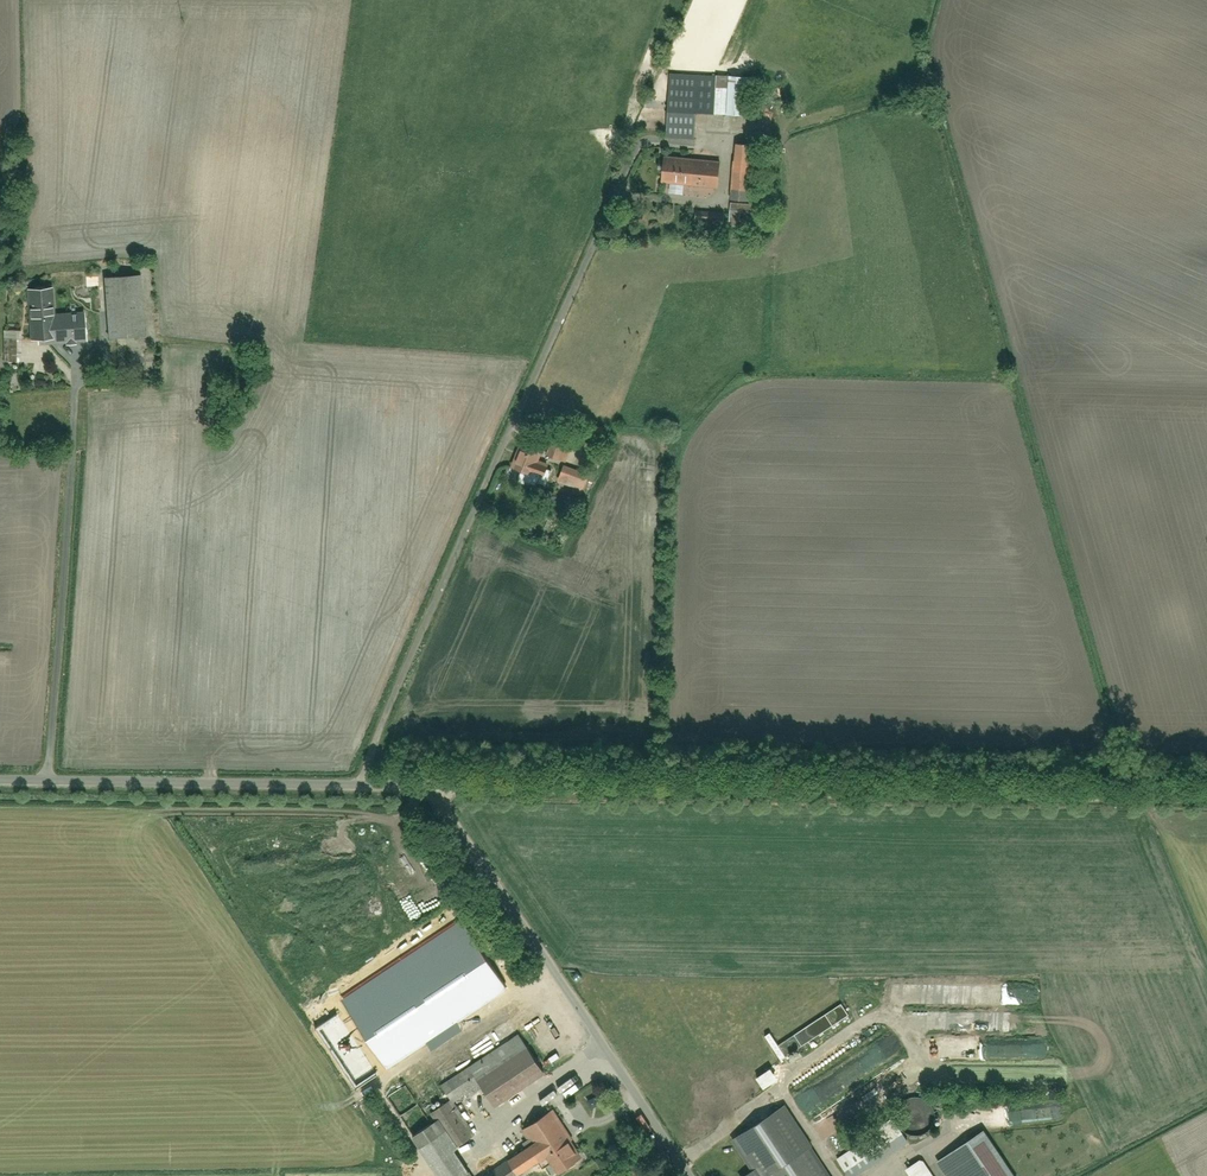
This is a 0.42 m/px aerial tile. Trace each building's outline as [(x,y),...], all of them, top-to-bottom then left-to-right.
[(691,141),(692,113),(759,117),(760,103),(752,103),(753,80),(669,75),(666,140),(691,141)] [(733,145),(729,201),(756,203),(760,148),(733,145)] [(671,185),(671,194),(685,196),(686,187),(719,190),(721,162),(667,157),(665,185),(671,185)] [(731,207),(730,228),(757,230),(758,208),(731,207)] [(697,210),(696,222),(725,225),(726,213),(697,210)] [(102,278),(106,340),(145,337),(140,275),(102,278)] [(34,320),(35,346),(89,343),(87,313),(54,315),(53,288),(25,290),(26,320),(34,320)] [(5,360),(21,360),(21,332),(4,332),(5,360)] [(570,421),(571,435),(584,434),(583,420),(570,421)] [(553,438),(545,458),(560,463),(567,444),(553,438)] [(531,478),(533,473),(544,478),(549,466),(538,461),(541,454),(521,446),(511,470),(531,478)] [(853,1014),(844,1002),(776,1045),(785,1059),(853,1014)] [(454,1151),(477,1136),(454,1102),(465,1094),(468,1100),(481,1091),(493,1108),(547,1072),(521,1032),(439,1087),(449,1102),(429,1115),(435,1122),(410,1138),(436,1175),(470,1175),(454,1151)] [(901,1106),(898,1112),(898,1119),(900,1125),(905,1131),(910,1134),(917,1136),(924,1135),(930,1132),(935,1128),(938,1122),(939,1115),(938,1108),(935,1103),(930,1098),(924,1095),(917,1095),(910,1097),(905,1100),(901,1106)] [(783,1108),(733,1143),(753,1171),(746,1175),(830,1175),(783,1108)] [(506,1161),(516,1175),(522,1175),(544,1161),(554,1175),(558,1175),(584,1158),(552,1111),(522,1132),(530,1145),(506,1161)] [(839,1156),(852,1175),(858,1175),(910,1142),(895,1119),(839,1156)] [(946,1175),(1011,1175),(983,1133),(937,1163),(946,1175)] [(926,1156),(909,1167),(915,1175),(939,1175),(926,1156)] [(506,1161),(484,1175),(516,1175),(506,1161)]
